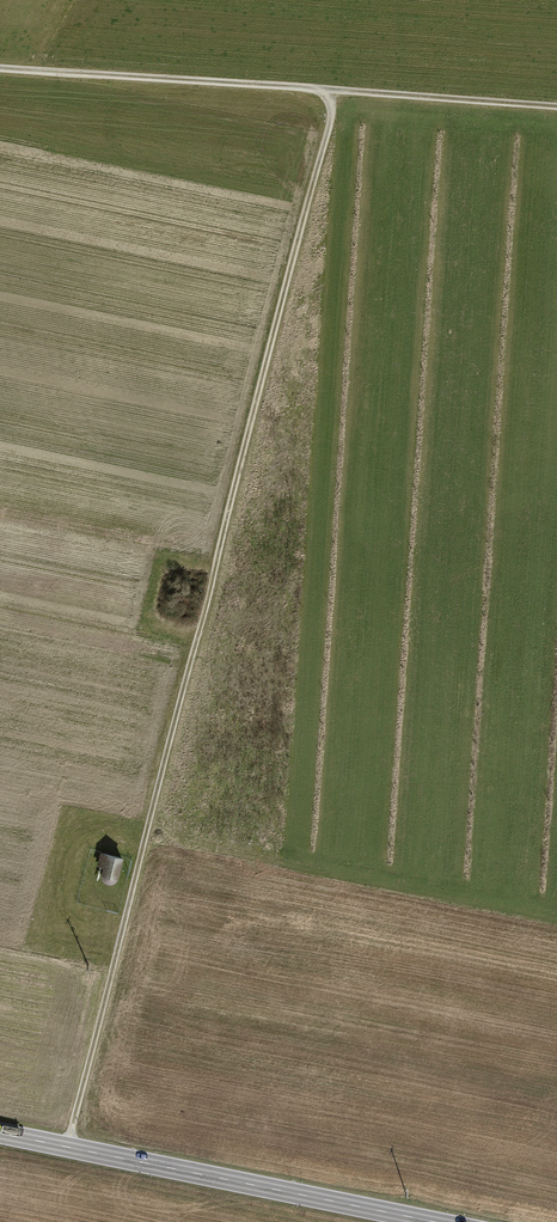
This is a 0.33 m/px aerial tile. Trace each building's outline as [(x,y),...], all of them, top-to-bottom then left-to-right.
[(116,881),(122,860),(99,854),(95,868),(100,870),(99,877),(101,885),(109,887),(116,881)]
